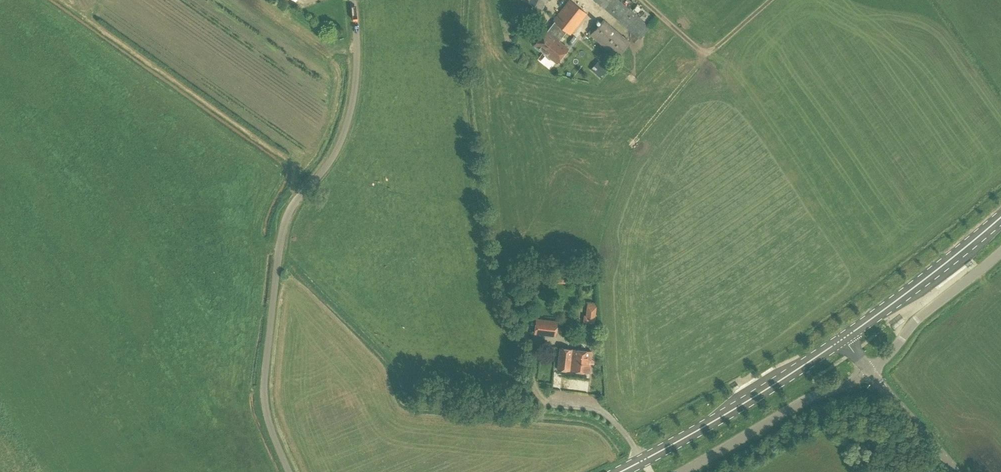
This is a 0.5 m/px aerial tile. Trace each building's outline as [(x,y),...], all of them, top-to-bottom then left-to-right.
[(546,0),(523,0),(526,1),(542,9),(546,0)] [(533,45),(551,59),(557,63),(569,47),(564,44),(559,40),(566,32),(570,35),(571,34),(587,13),(570,0),(569,0),(553,21),(554,21),(547,31),(545,29),(533,45)] [(639,39),(650,27),(619,0),(595,0),(639,39)] [(630,43),(603,19),(598,25),(596,23),(588,33),(590,34),(617,58),(630,43)] [(601,78),(608,70),(597,61),(590,69),(601,78)] [(553,274),(553,282),(567,282),(566,273),(553,274)] [(556,336),(558,321),(535,318),(534,334),(556,336)] [(589,373),(592,351),(560,347),(557,369),(589,373)] [(837,365),(850,361),(847,354),(835,359),(837,365)]
